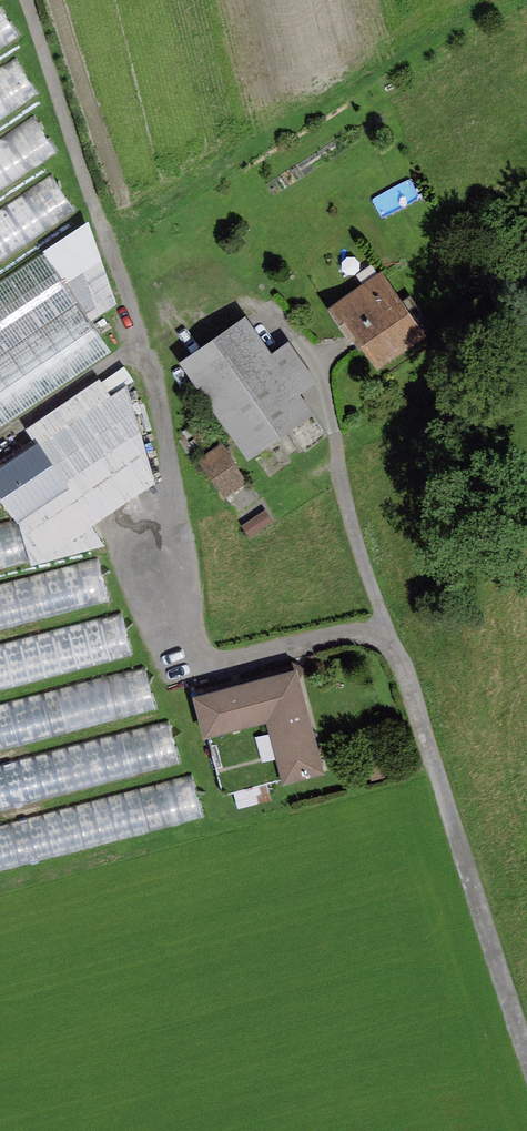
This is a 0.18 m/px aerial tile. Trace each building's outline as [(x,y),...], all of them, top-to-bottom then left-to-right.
[(0,4),(0,60),(27,42),(1,3),(0,4)] [(0,75),(0,132),(45,102),(19,63),(0,75)] [(0,147),(0,203),(63,161),(37,122),(0,147)] [(0,212),(0,268),(78,216),(52,177),(0,212)] [(0,286),(0,434),(113,356),(47,253),(0,286)] [(355,338),(378,370),(426,336),(381,272),(328,309),(351,342),(355,338)] [(245,317),(179,362),(248,461),(314,415),(300,395),(318,383),(289,342),(271,354),(245,317)] [(101,378),(22,428),(34,446),(0,467),(0,495),(19,524),(27,563),(110,545),(96,526),(159,483),(130,388),(114,398),(101,378)] [(248,481),(221,444),(198,460),(224,498),(248,481)] [(265,510),(242,526),(250,538),(274,522),(265,510)] [(0,529),(0,570),(27,563),(19,524),(0,529)] [(0,587),(0,633),(125,600),(113,557),(0,587)] [(0,648),(0,695),(146,656),(135,613),(0,648)] [(0,708),(0,754),(159,713),(147,670),(0,708)] [(193,698),(204,740),(266,724),(282,786),(325,775),(297,671),(193,698)] [(0,767),(0,813),(183,766),(171,723),(0,767)] [(0,826),(0,872),(208,818),(197,775),(0,826)]
